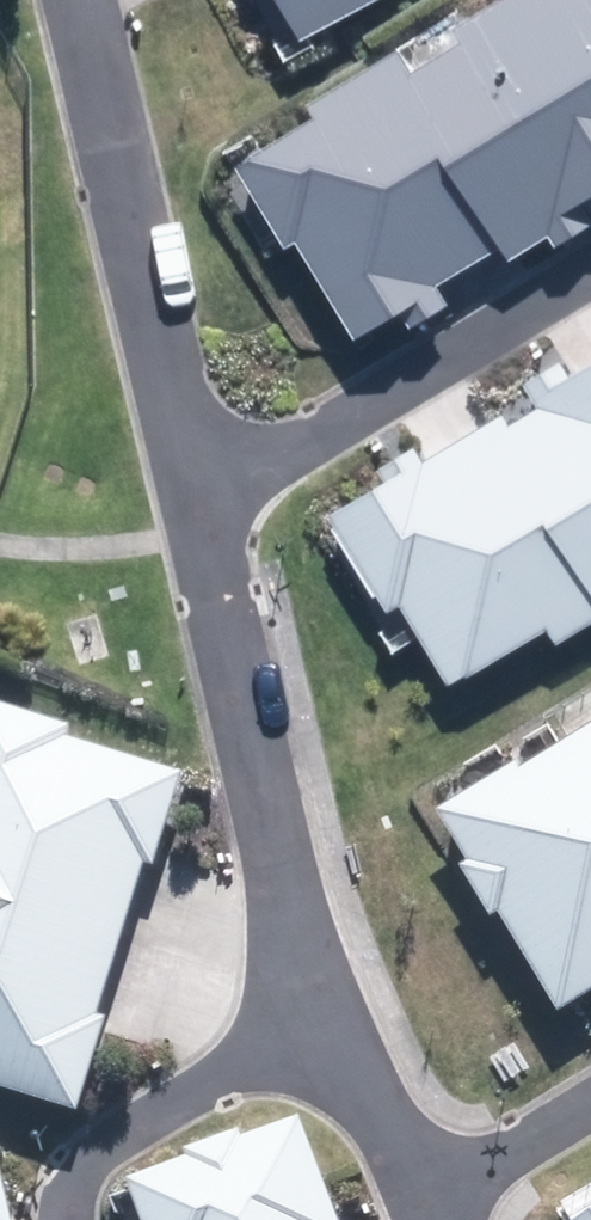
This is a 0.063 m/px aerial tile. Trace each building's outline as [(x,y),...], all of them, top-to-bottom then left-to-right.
[(234,168),(342,341),(497,245),(507,260),(590,208),(590,0),(506,0),(234,168)] [(297,47),(384,0),(272,0),(297,47)] [(590,596),(590,351),(338,504),(447,683),(590,596)] [(557,1017),(590,996),(590,722),(435,816),(557,1017)] [(74,1115),(177,777),(0,724),(0,1092),(74,1115)] [(137,1219),(336,1219),(299,1119),(123,1185),(137,1219)] [(547,1219),(590,1219),(590,1176),(539,1208),(547,1219)] [(0,1183),(0,1219),(8,1219),(0,1183)]
